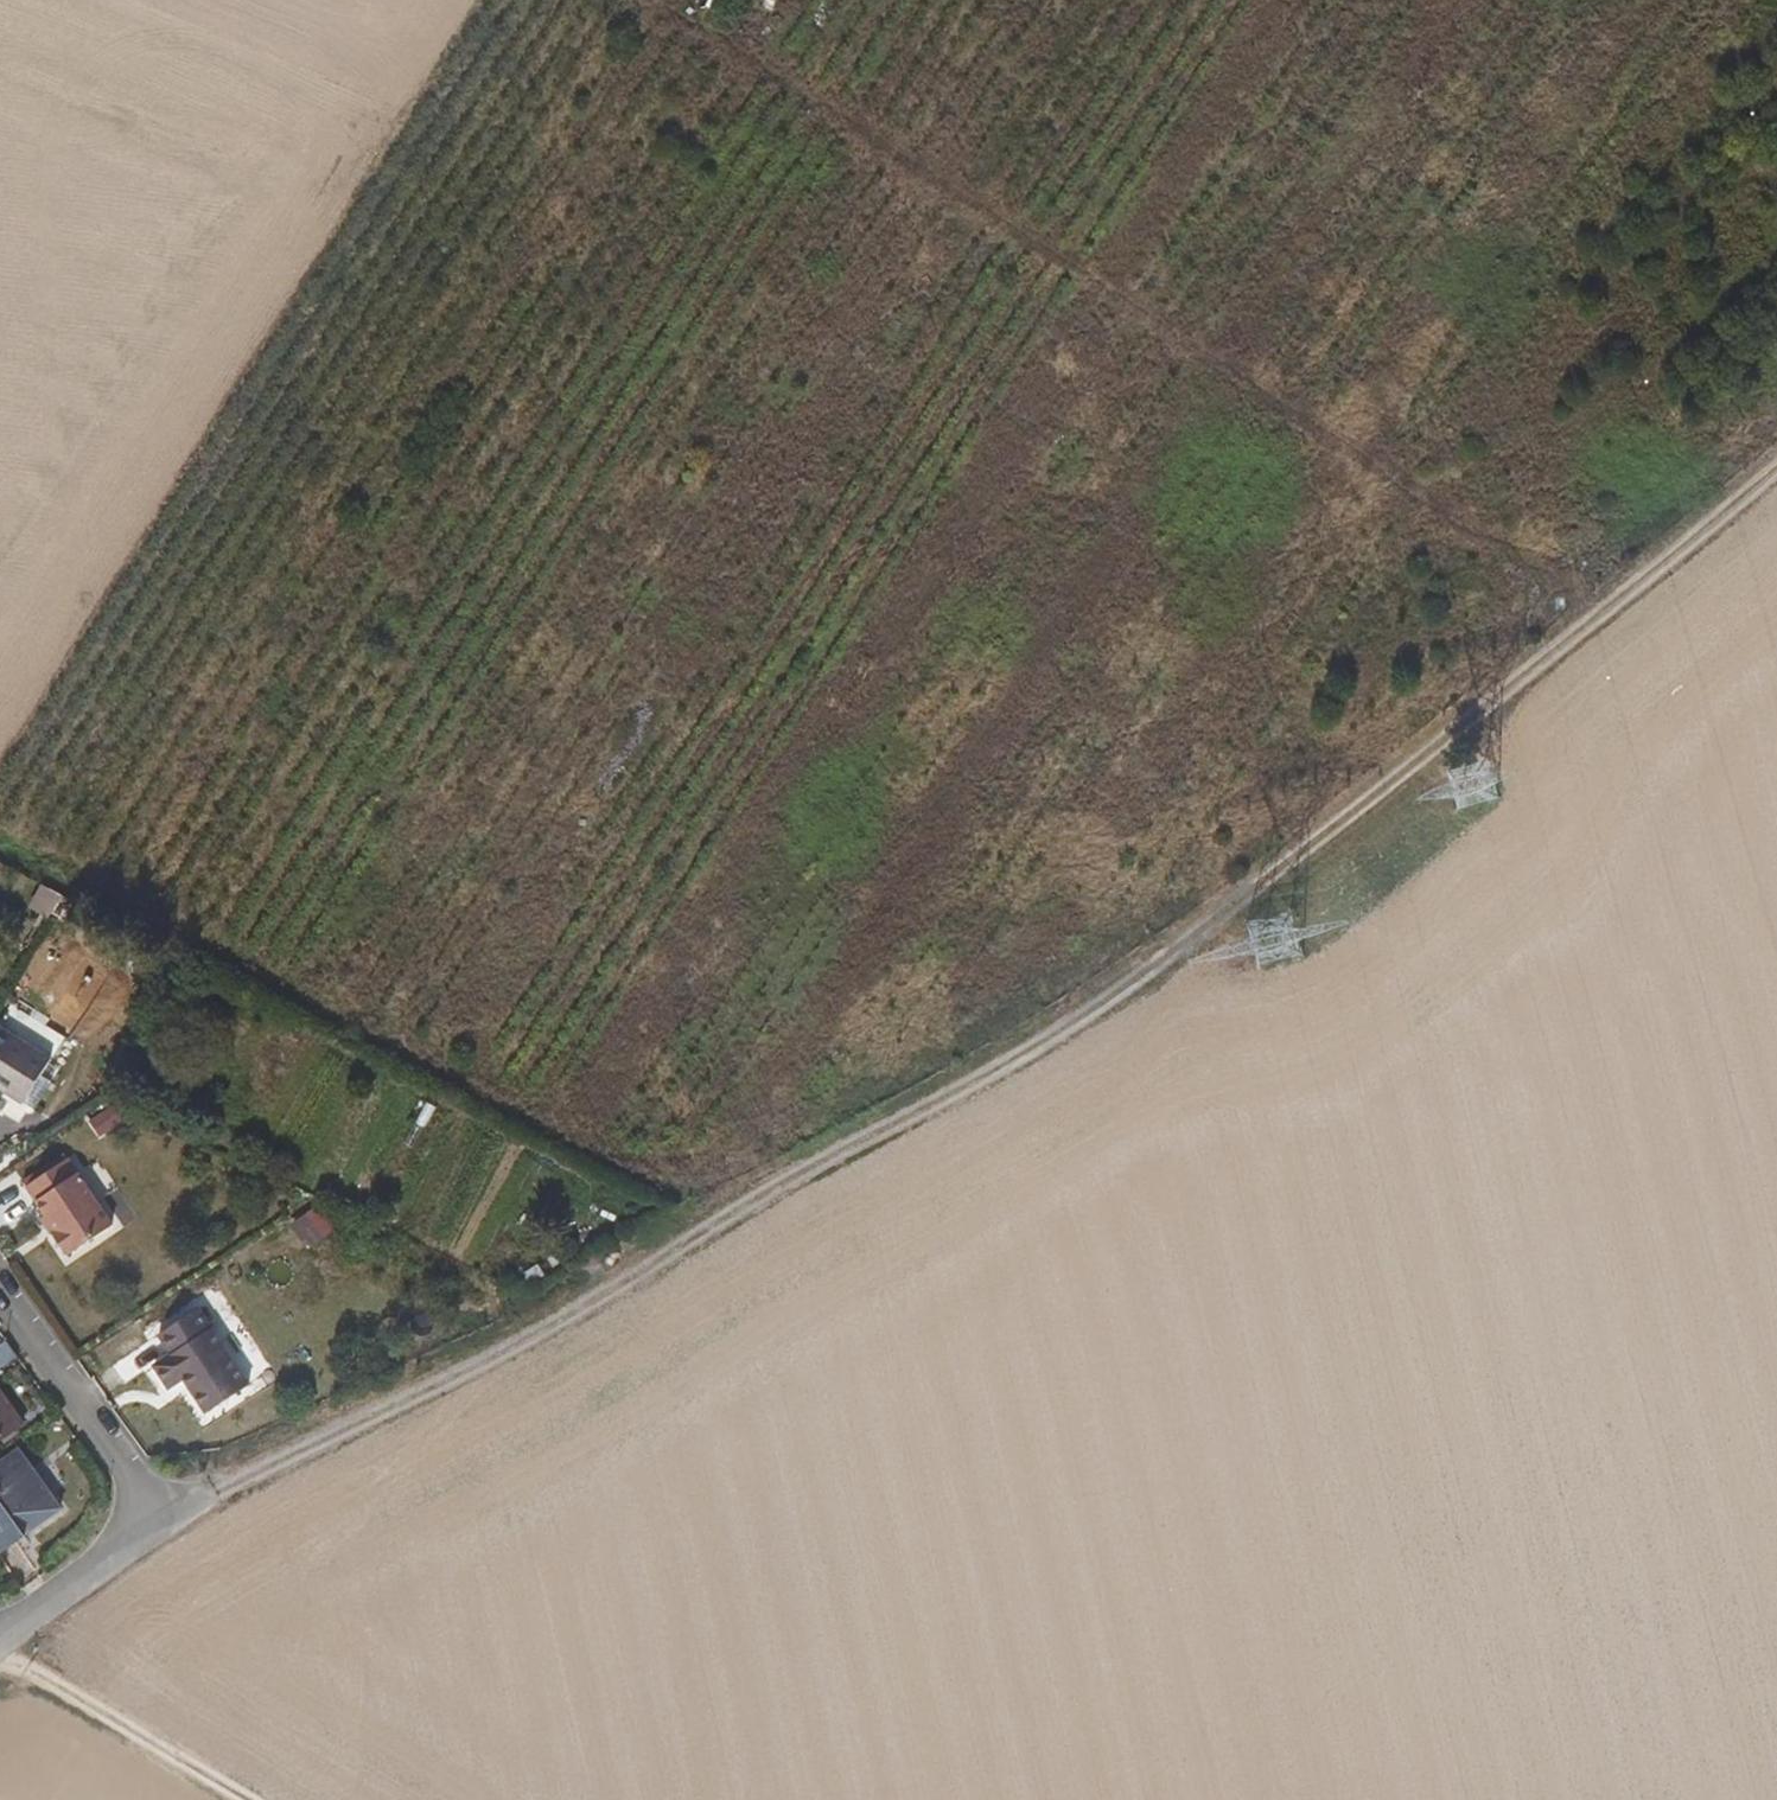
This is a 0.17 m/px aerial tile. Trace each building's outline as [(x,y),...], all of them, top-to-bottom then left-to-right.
[(0,1036),(0,1109),(25,1125),(50,1088),(43,1083),(49,1069),(0,1036)] [(16,1187),(40,1221),(35,1226),(60,1262),(64,1258),(67,1262),(108,1232),(55,1158),(16,1187)] [(247,1389),(192,1313),(153,1340),(168,1359),(150,1371),(165,1394),(180,1384),(204,1418),(247,1389)] [(0,1346),(0,1372),(14,1362),(2,1345),(0,1346)] [(0,1400),(0,1439),(18,1426),(0,1400)] [(56,1513),(17,1457),(0,1468),(0,1550),(56,1513)]
